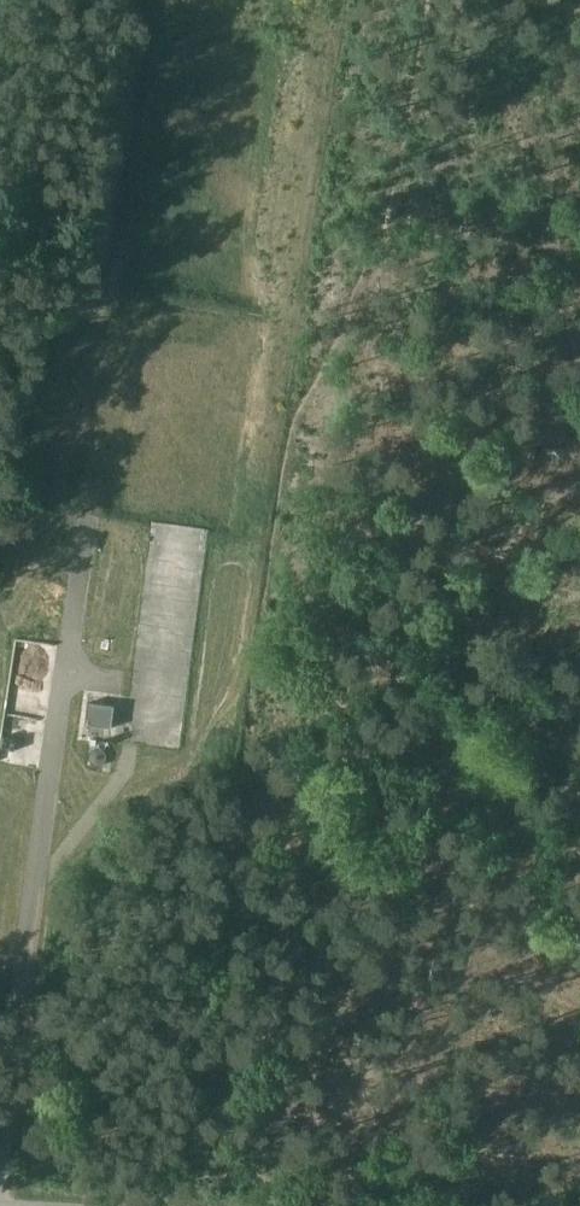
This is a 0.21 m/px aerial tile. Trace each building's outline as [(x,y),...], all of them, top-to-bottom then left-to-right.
[(113,707),(87,704),(85,724),(85,725),(111,728),(113,707)]
